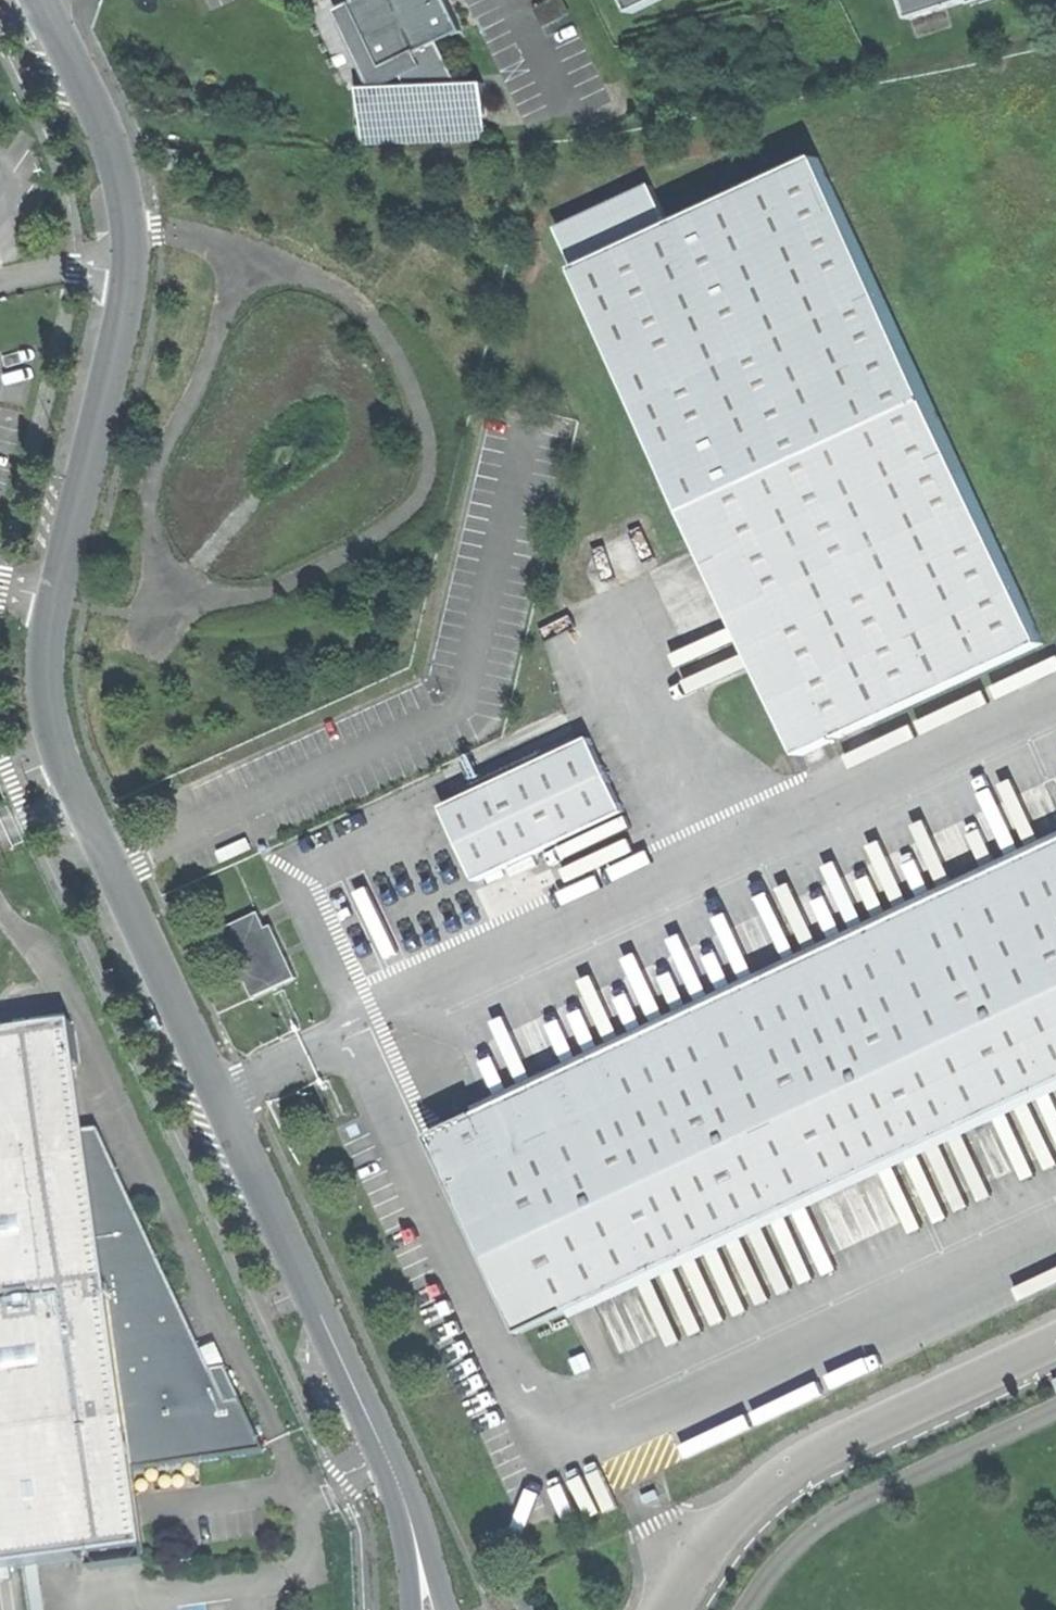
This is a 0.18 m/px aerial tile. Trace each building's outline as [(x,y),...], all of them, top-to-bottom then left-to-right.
[(385,74),(401,66),(423,56),(420,50),(442,41),(467,29),(453,0),(357,0),(351,3),(385,74)] [(636,12),(661,0),(630,0),(636,12)] [(914,17),(965,0),(908,0),(914,17)] [(463,81),(442,41),(420,50),(423,56),(401,66),(411,84),(362,85),(362,118),(365,117),(488,113),(490,113),(488,81),(463,81)] [(489,137),(488,113),(365,117),(366,141),(489,137)] [(668,225),(576,268),(801,755),(1042,643),(817,156),(668,225)] [(557,226),(576,268),(668,225),(649,184),(557,226)] [(477,879),(488,874),(503,867),(625,810),(589,735),(442,804),(477,879)] [(479,1112),(1055,841),(1055,828),(474,1101),(479,1112)] [(431,1134),(477,1231),(524,1332),(1055,1082),(1055,841),(479,1112),(431,1134)] [(506,873),(503,867),(488,874),(491,880),(506,873)] [(259,911),(222,929),(260,998),(297,978),(259,911)] [(138,1474),(268,1458),(230,1374),(214,1373),(101,1134),(64,1138),(56,1072),(82,1069),(75,1027),(0,1037),(0,1573),(93,1560),(132,1555),(119,1454),(133,1452),(135,1474),(138,1474)] [(150,1569),(138,1474),(135,1474),(133,1452),(119,1454),(132,1555),(93,1560),(95,1576),(150,1569)]
